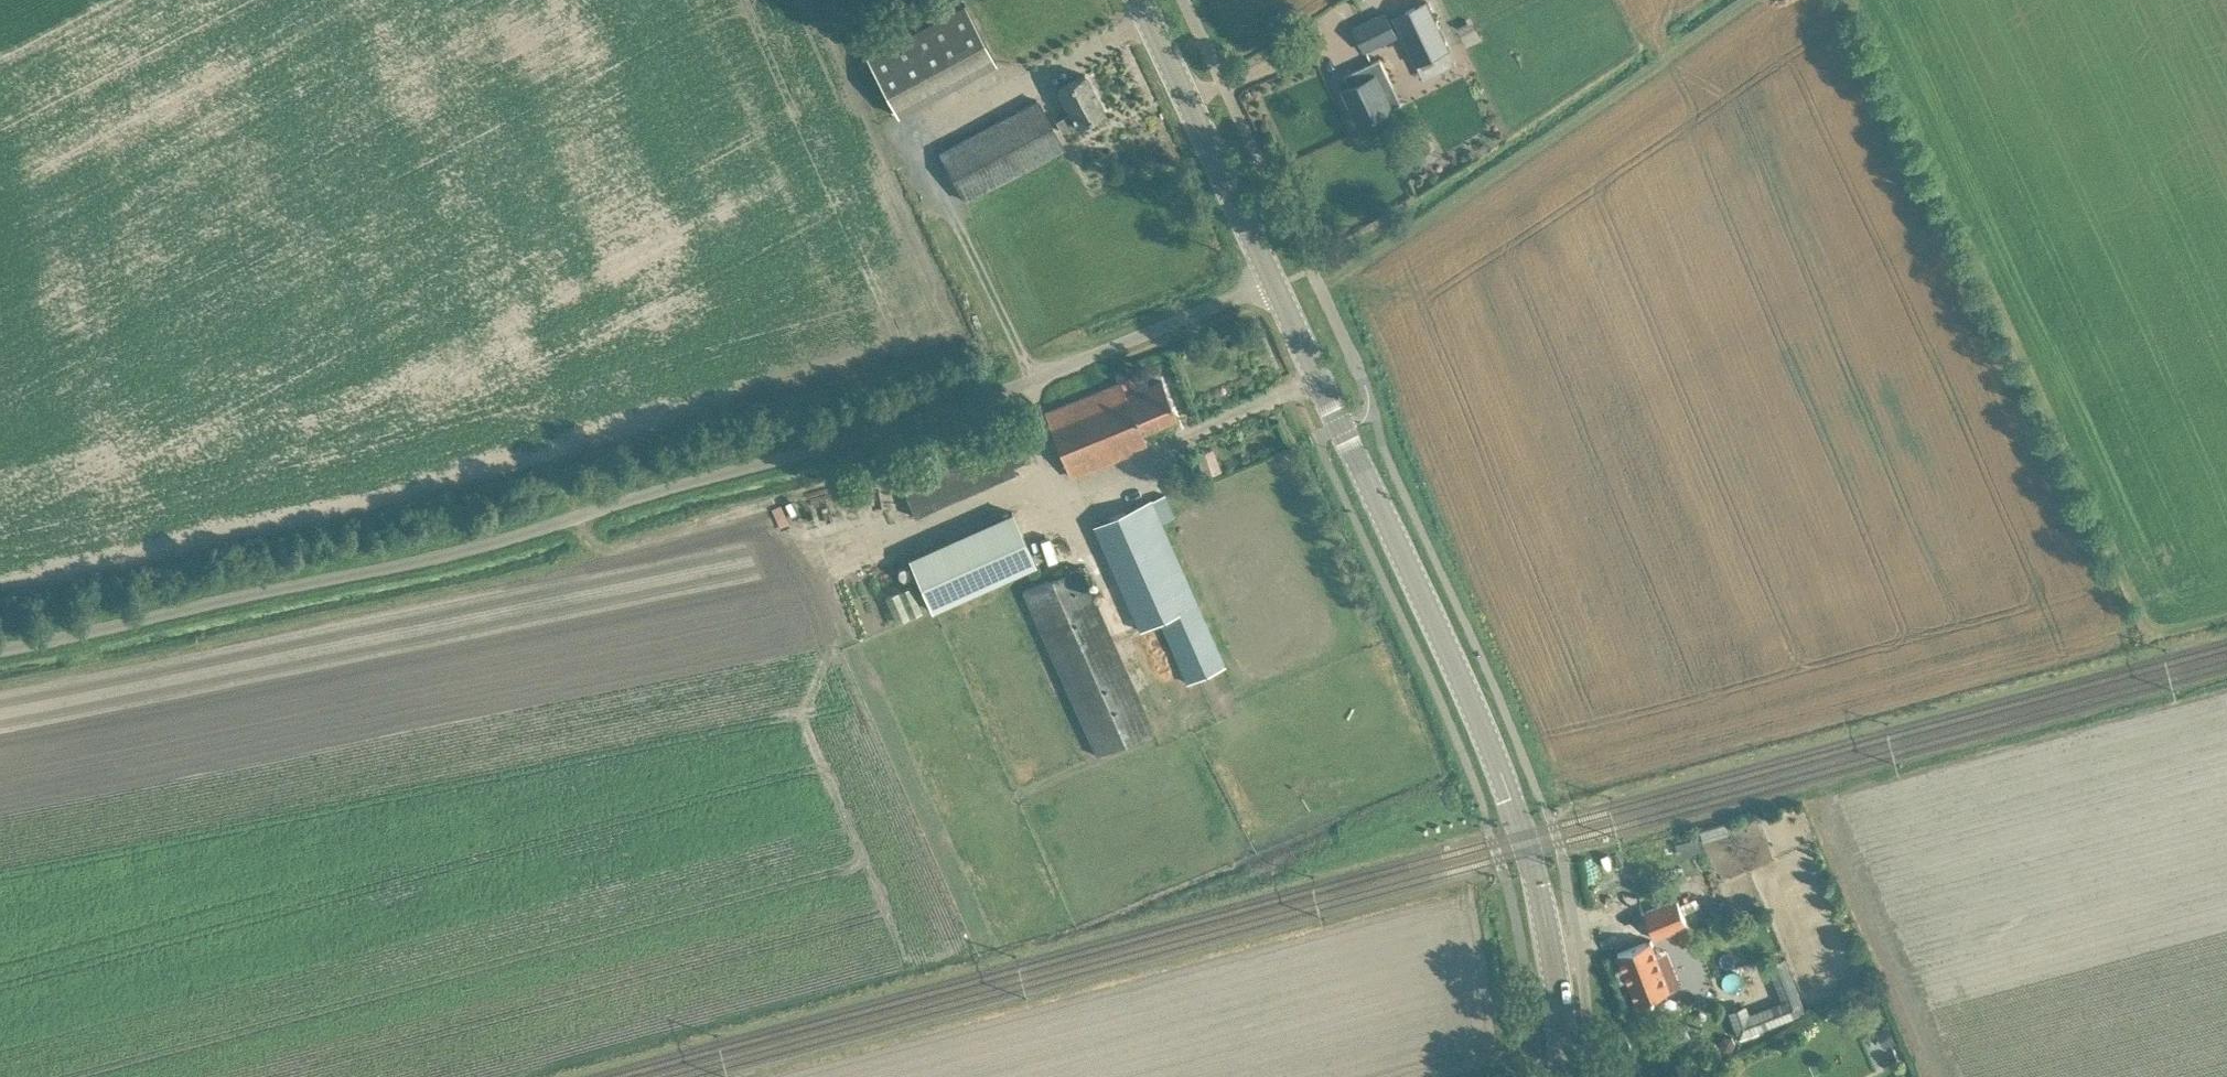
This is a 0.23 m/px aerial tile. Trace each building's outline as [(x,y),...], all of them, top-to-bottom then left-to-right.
[(870,8),(886,0),(866,0),(870,8)] [(1393,16),(1416,64),(1424,60),(1449,48),(1426,0),(1417,4),(1393,16)] [(964,4),(866,57),(900,119),(941,98),(997,64),(964,4)] [(1386,11),(1354,27),(1365,51),(1398,35),(1399,35),(1387,11),(1386,11)] [(1380,58),(1365,65),(1345,74),(1350,86),(1344,88),(1360,122),(1391,107),(1379,81),(1389,76),(1380,58)] [(1062,132),(1104,109),(1085,74),(1058,89),(1070,112),(1056,120),(1062,132)] [(1037,100),(940,152),(966,200),(1063,148),(1037,100)] [(1045,412),(1053,433),(1070,476),(1112,459),(1132,451),(1130,446),(1145,440),(1141,430),(1176,415),(1162,380),(1138,390),(1133,377),(1045,412)] [(1016,471),(1012,463),(1003,443),(902,487),(915,516),(1016,471)] [(1214,448),(1197,453),(1205,474),(1221,468),(1214,448)] [(1140,630),(1159,621),(1189,683),(1226,665),(1197,605),(1160,523),(1174,516),(1164,494),(1093,527),(1140,630)] [(932,609),(1034,565),(1011,513),(909,557),(932,609)] [(1062,559),(1071,555),(1060,535),(1052,539),(1062,559)] [(1078,565),(1022,591),(1097,755),(1153,729),(1078,565)] [(1699,828),(1700,835),(1702,839),(1729,832),(1726,820),(1725,821),(1699,828)] [(1688,924),(1677,898),(1644,913),(1655,938),(1676,928),(1683,946),(1695,942),(1688,924)] [(1639,944),(1618,952),(1638,1002),(1658,994),(1671,989),(1682,984),(1668,950),(1657,955),(1651,939),(1639,944)] [(1770,1029),(1801,1016),(1795,1003),(1765,1016),(1770,1029)] [(1725,1036),(1720,1042),(1723,1050),(1731,1050),(1735,1044),(1732,1037),(1725,1036)]
